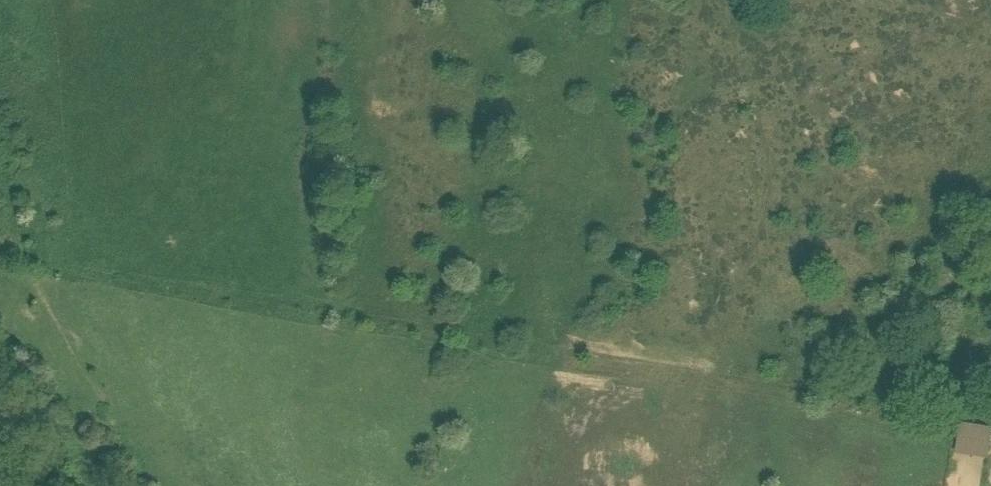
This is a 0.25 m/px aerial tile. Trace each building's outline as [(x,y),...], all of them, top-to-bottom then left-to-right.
[(990,437),(990,428),(962,421),(954,451),(986,459),(990,437)]
